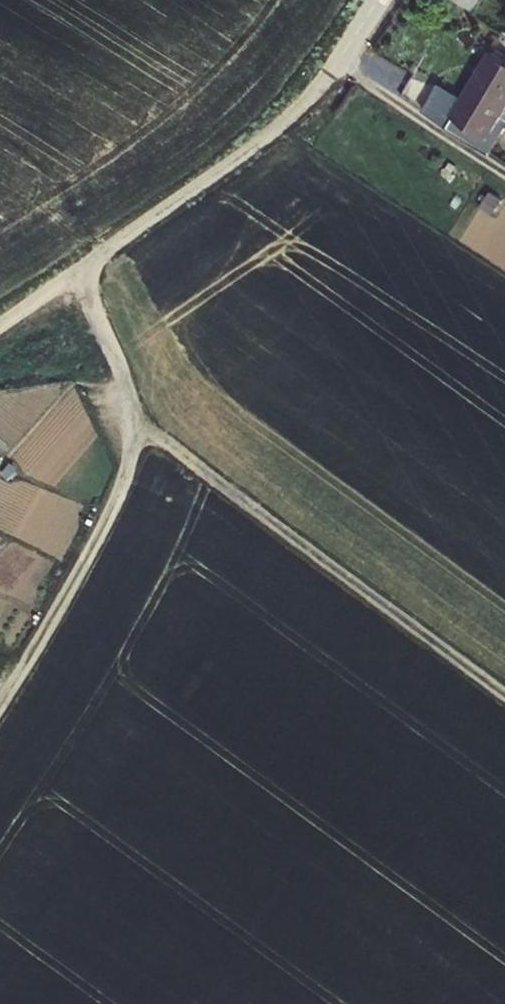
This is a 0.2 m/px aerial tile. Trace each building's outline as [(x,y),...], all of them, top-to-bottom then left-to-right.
[(439,2),(471,22),(485,0),(440,0),(439,2)] [(461,105),(466,109),(456,126),(495,149),(504,132),(504,69),(489,59),(461,105)]
